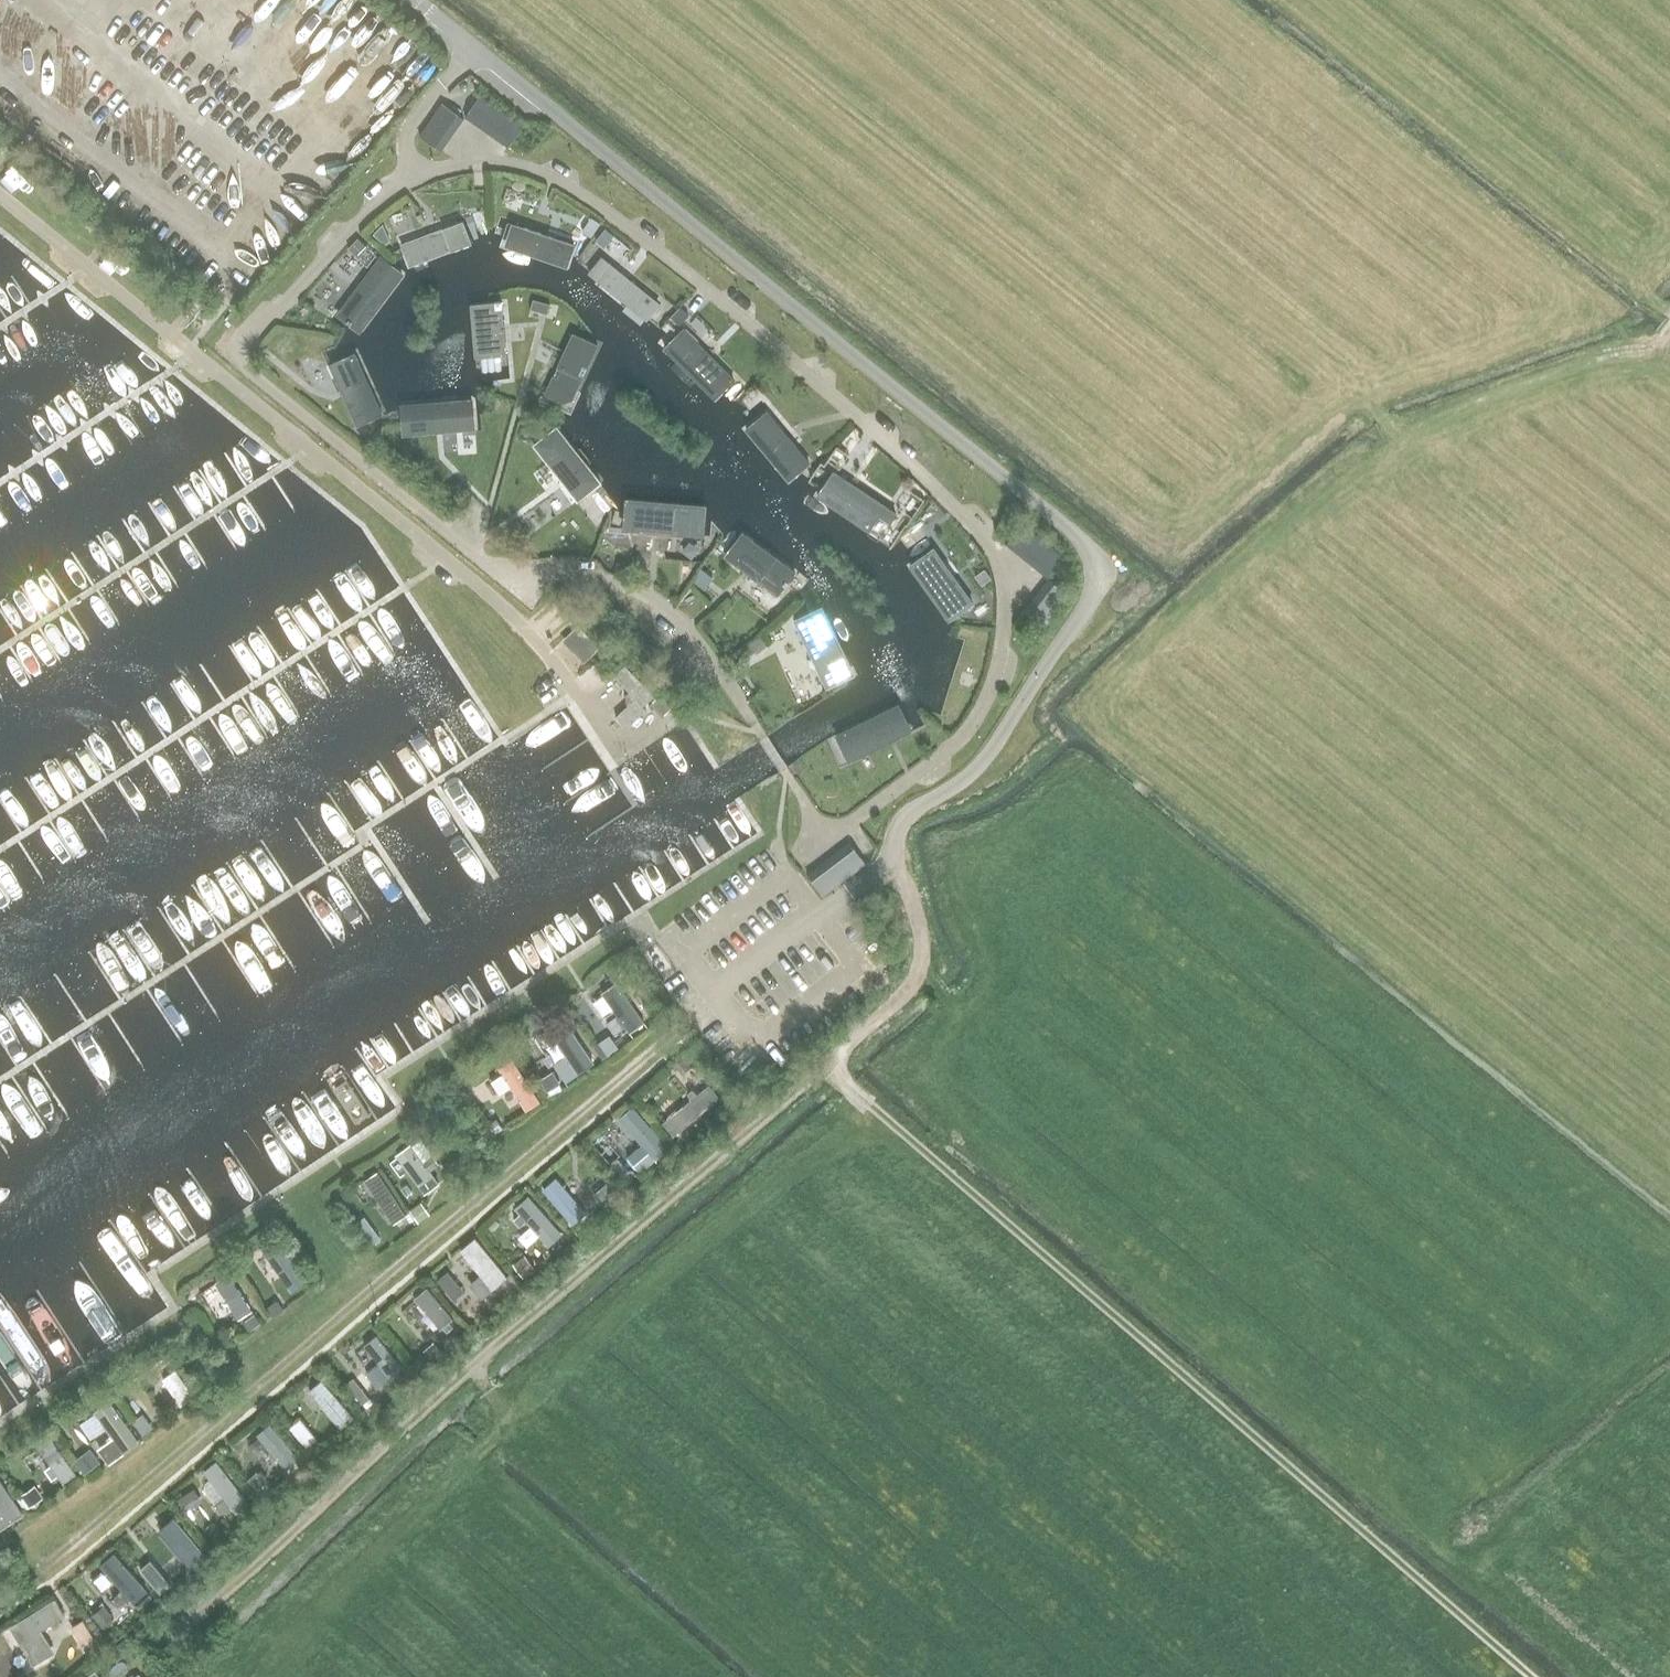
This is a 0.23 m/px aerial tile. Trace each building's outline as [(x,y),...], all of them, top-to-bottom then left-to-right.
[(491,102),(480,95),(464,117),(475,124),(491,102)] [(501,110),(491,102),(475,124),(486,132),(501,110)] [(434,114),(456,129),(464,118),(442,103),(434,114)] [(512,118),(501,110),(486,132),(497,139),(512,118)] [(427,125),(448,140),(456,129),(434,114),(427,125)] [(523,125),(512,118),(497,139),(508,147),(523,125)] [(427,125),(419,135),(441,151),(448,140),(427,125)] [(471,214),(397,242),(404,270),(481,246),(471,214)] [(591,218),(582,231),(591,237),(600,224),(591,218)] [(382,225),(374,234),(385,245),(389,241),(382,225)] [(573,245),(506,225),(501,242),(568,262),(573,245)] [(605,229),(596,241),(603,247),(613,236),(605,229)] [(365,252),(368,249),(358,238),(350,246),(356,252),(365,252)] [(666,312),(605,264),(592,281),(653,329),(666,312)] [(381,268),(338,325),(357,340),(401,282),(381,268)] [(530,309),(539,311),(542,302),(533,300),(530,309)] [(542,302),(539,311),(547,314),(550,305),(542,302)] [(688,314),(681,307),(672,316),(679,323),(688,314)] [(509,312),(476,313),(478,382),(511,381),(509,312)] [(605,352),(568,336),(534,402),(573,420),(605,352)] [(737,386),(686,336),(667,355),(717,406),(737,386)] [(360,359),(332,370),(358,434),(385,424),(360,359)] [(481,404),(405,409),(407,443),(483,439),(481,404)] [(813,468),(765,411),(745,428),(793,485),(813,468)] [(553,432),(532,446),(582,509),(603,489),(553,432)] [(892,517),(839,481),(822,507),(875,543),(892,517)] [(662,496),(622,491),(621,532),(704,539),(706,499),(662,496)] [(508,528),(517,540),(525,535),(516,522),(508,528)] [(732,523),(713,549),(776,596),(794,573),(732,523)] [(1037,569),(1053,548),(1043,540),(1026,561),(1037,569)] [(1047,577),(1064,557),(1053,548),(1037,569),(1047,577)] [(969,609),(926,549),(907,563),(950,623),(969,609)] [(701,571),(694,581),(703,588),(711,578),(701,571)] [(984,572),(977,577),(982,584),(989,578),(984,572)] [(1040,589),(1061,605),(1069,595),(1048,579),(1040,589)] [(1032,599),(1052,616),(1061,605),(1040,589),(1032,599)] [(1044,626),(1052,616),(1032,599),(1023,610),(1044,626)] [(824,601),(793,614),(825,687),(855,674),(824,601)] [(587,658),(598,647),(577,626),(566,637),(587,658)] [(910,702),(941,712),(965,644),(934,633),(910,702)] [(767,644),(760,636),(750,644),(756,652),(767,644)] [(627,728),(647,709),(643,706),(655,694),(626,664),(614,676),(629,692),(626,695),(626,702),(629,705),(615,718),(627,728)] [(672,707),(660,695),(651,703),(663,716),(672,707)] [(903,711),(829,747),(844,773),(916,738),(903,711)] [(849,844),(838,851),(853,872),(864,864),(849,844)] [(828,859),(843,879),(853,872),(838,851),(828,859)] [(817,866),(832,887),(843,879),(828,859),(817,866)] [(807,874),(822,895),(832,887),(817,866),(807,874)] [(645,1022),(617,983),(603,993),(618,1014),(626,1025),(630,1032),(645,1022)] [(550,1027),(579,1073),(599,1060),(570,1014),(550,1027)] [(618,1014),(607,1022),(615,1032),(626,1025),(618,1014)] [(601,1043),(608,1053),(617,1047),(609,1037),(601,1043)] [(685,1072),(690,1067),(683,1059),(677,1064),(685,1072)] [(540,1081),(547,1092),(559,1085),(552,1074),(540,1081)] [(502,1075),(491,1082),(499,1094),(510,1087),(502,1075)] [(715,1081),(665,1110),(674,1126),(724,1097),(715,1081)] [(633,1107),(620,1119),(642,1145),(629,1156),(641,1171),(654,1159),(655,1160),(669,1149),(633,1107)] [(497,1121),(487,1127),(492,1135),(502,1128),(497,1121)] [(422,1163),(411,1149),(409,1147),(396,1157),(424,1193),(437,1183),(428,1172),(438,1165),(431,1156),(422,1163)] [(611,1167),(619,1176),(626,1170),(618,1161),(611,1167)] [(560,1170),(545,1182),(576,1220),(590,1208),(560,1170)] [(618,1197),(608,1186),(596,1196),(605,1207),(618,1197)] [(520,1213),(515,1218),(520,1224),(526,1219),(549,1245),(562,1233),(529,1197),(516,1208),(520,1213)] [(410,1211),(417,1222),(428,1214),(420,1203),(410,1211)] [(364,1235),(371,1244),(378,1238),(371,1229),(364,1235)] [(483,1268),(473,1278),(488,1294),(514,1270),(478,1231),(462,1245),(483,1268)] [(269,1245),(296,1282),(308,1273),(282,1236),(269,1245)] [(513,1265),(522,1276),(532,1269),(523,1257),(513,1265)] [(445,1290),(455,1281),(447,1273),(437,1282),(445,1290)] [(443,1326),(458,1314),(430,1281),(416,1293),(443,1326)] [(273,1316),(283,1310),(278,1302),(268,1308),(273,1316)] [(259,1325),(253,1316),(242,1322),(248,1331),(259,1325)] [(377,1336),(364,1346),(379,1363),(367,1373),(378,1387),(390,1377),(403,1367),(377,1336)] [(426,1352),(433,1360),(442,1352),(435,1344),(426,1352)] [(164,1374),(178,1397),(193,1388),(180,1365),(164,1374)] [(369,1399),(361,1389),(354,1394),(362,1404),(369,1399)] [(138,1441),(110,1401),(94,1412),(113,1439),(100,1448),(109,1462),(138,1441)] [(150,1423),(143,1414),(133,1422),(140,1431),(150,1423)] [(290,1466),(304,1453),(272,1418),(258,1431),(290,1466)] [(58,1431),(40,1441),(60,1478),(78,1468),(58,1431)] [(307,1433),(299,1440),(306,1448),(314,1441),(307,1433)] [(84,1473),(96,1464),(88,1452),(75,1462),(84,1473)] [(208,1463),(236,1509),(251,1500),(223,1454),(208,1463)] [(257,1492),(265,1485),(264,1484),(256,1474),(255,1473),(246,1481),(257,1492)] [(24,1513),(0,1479),(0,1530),(24,1513)] [(40,1499),(32,1488),(21,1496),(29,1507),(40,1499)] [(185,1512),(189,1509),(199,1503),(192,1493),(178,1502),(185,1512)] [(220,1513),(228,1507),(222,1499),(214,1506),(220,1513)] [(117,1546),(98,1563),(131,1601),(150,1585),(117,1546)] [(161,1593),(171,1585),(161,1574),(151,1582),(161,1593)] [(55,1598),(9,1626),(33,1665),(55,1651),(42,1629),(65,1615),(55,1598)] [(100,1626),(107,1619),(99,1610),(92,1616),(100,1626)] [(72,1627),(79,1638),(89,1632),(82,1621),(72,1627)] [(131,1650),(123,1640),(114,1649),(122,1658),(131,1650)]
